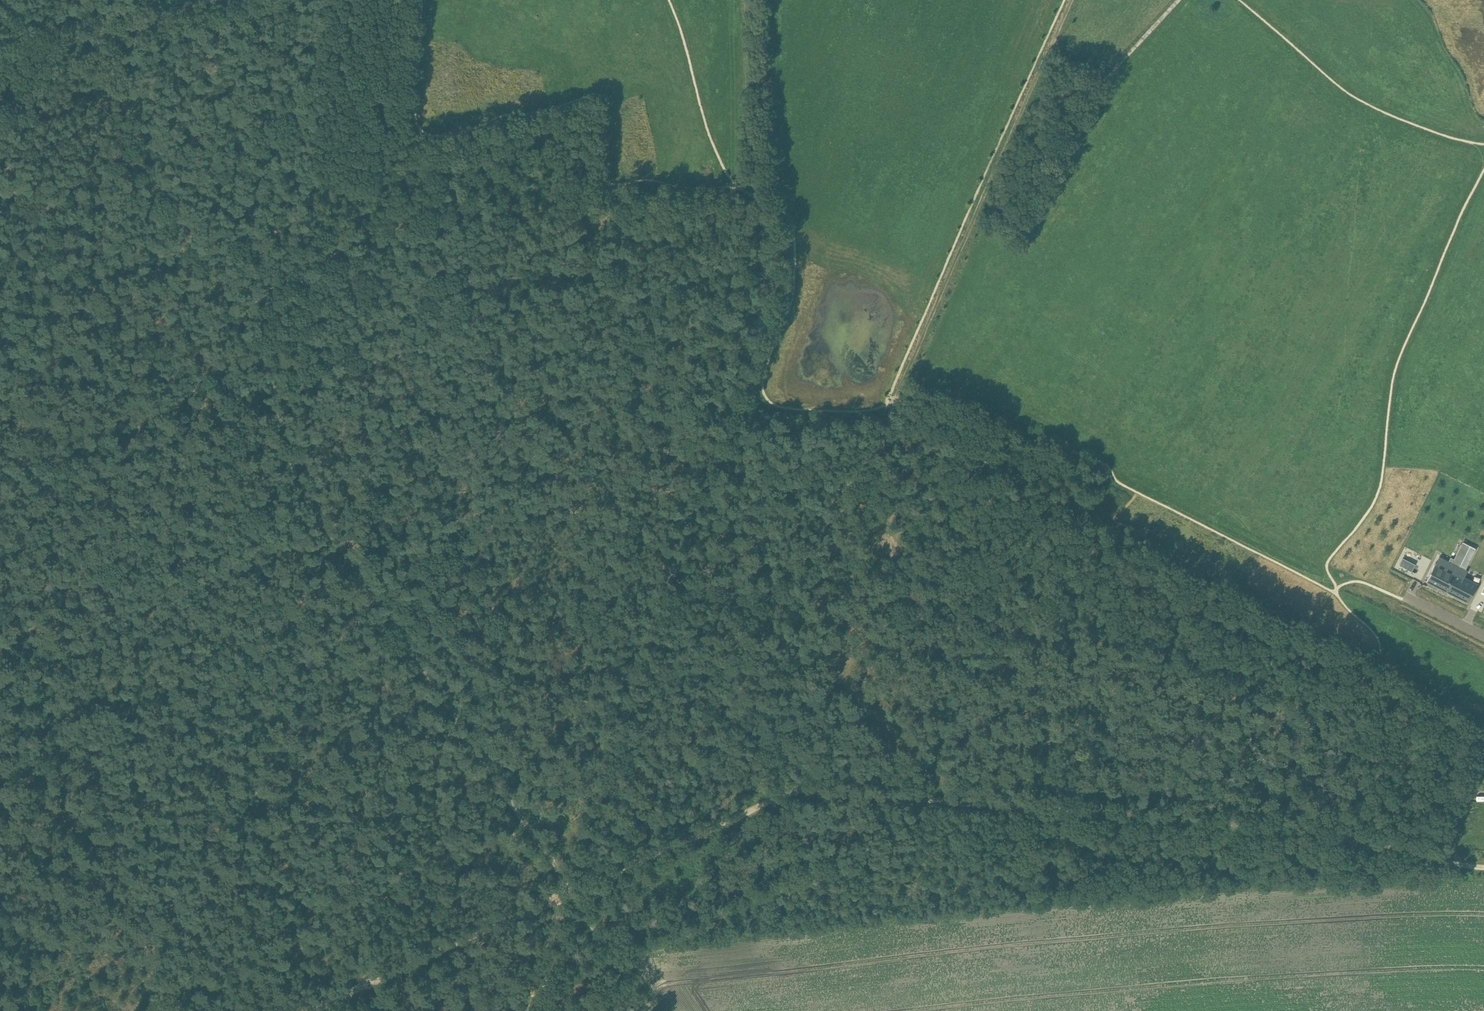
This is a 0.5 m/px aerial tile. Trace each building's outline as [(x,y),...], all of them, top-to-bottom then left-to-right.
[(1436,562),(1426,581),(1447,592),(1460,567),(1465,557),(1471,546),(1463,541),(1452,563),(1448,561),(1439,557),(1436,563),(1436,562)] [(1476,548),(1471,546),(1465,557),(1470,560),(1476,548)] [(1403,558),(1399,565),(1405,568),(1409,561),(1403,558)] [(1460,567),(1447,592),(1468,602),(1478,584),(1464,577),(1467,571),(1460,567)]
